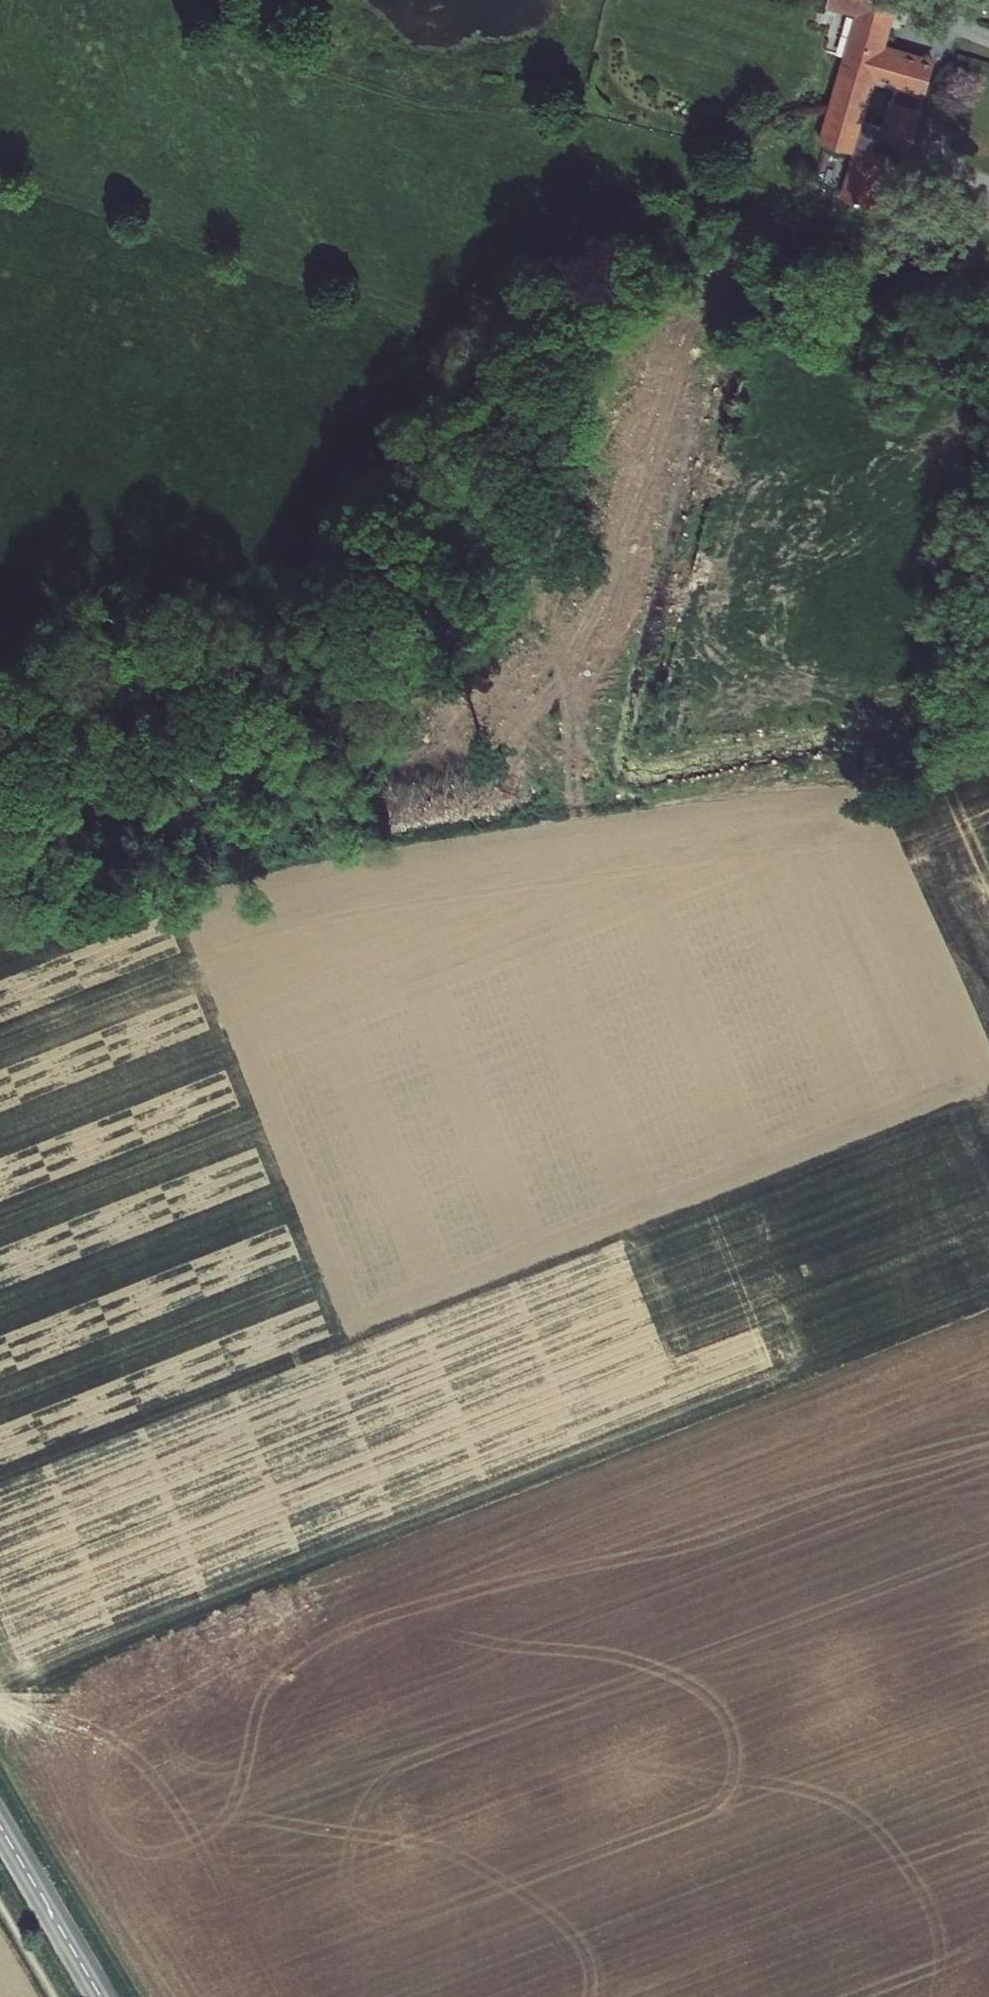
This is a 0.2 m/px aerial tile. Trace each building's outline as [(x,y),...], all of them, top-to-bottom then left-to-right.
[(827,7),(859,17),(842,75),(875,84),(924,99),(937,58),(890,43),(901,7),(879,0),(830,0),(827,7)] [(842,75),(824,142),(858,151),(844,202),(875,210),(890,155),(873,150),(875,143),(912,153),(924,111),(889,102),(882,128),(864,123),(875,84),(842,75)]
